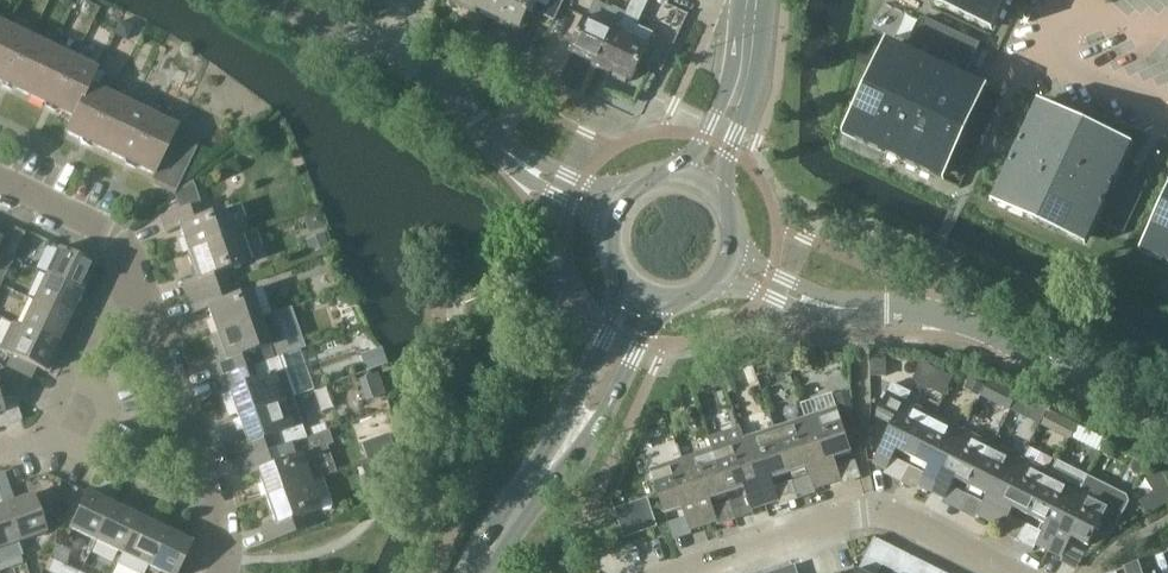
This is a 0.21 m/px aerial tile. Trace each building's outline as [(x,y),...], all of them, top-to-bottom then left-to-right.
[(490,15),(497,0),(456,0),(454,3),(480,15),(482,11),(490,15)] [(490,15),(499,19),(497,23),(523,36),(533,15),(529,12),(534,0),(497,0),(490,15)] [(543,14),(556,20),(565,0),(549,0),(543,14)] [(602,67),(633,81),(654,34),(637,26),(650,0),(633,0),(627,14),(602,67)] [(978,28),(982,19),(997,27),(1010,0),(917,0),(978,28)] [(572,53),(602,67),(627,14),(613,8),(612,10),(596,2),(572,53)] [(928,20),(912,53),(895,45),(851,139),(936,178),(980,84),(962,76),(977,43),(952,32),(928,20)] [(121,22),(115,34),(127,40),(131,33),(128,26),(121,22)] [(14,30),(0,24),(0,59),(14,30)] [(14,90),(37,41),(14,30),(0,59),(0,83),(14,90)] [(14,90),(37,101),(61,53),(37,41),(14,90)] [(37,101),(55,110),(78,61),(61,53),(37,101)] [(55,110),(72,118),(88,85),(95,70),(78,61),(55,110)] [(65,133),(91,146),(115,98),(88,85),(72,118),(65,133)] [(91,146),(118,159),(141,111),(115,98),(91,146)] [(118,159),(136,167),(159,119),(141,111),(118,159)] [(1121,171),(1128,155),(1034,112),(996,195),(1090,238),(1098,222),(1124,234),(1148,183),(1121,171)] [(154,176),(174,134),(177,128),(159,119),(136,167),(154,176)] [(197,146),(174,134),(154,176),(150,184),(174,195),(197,146)] [(180,229),(189,254),(234,238),(225,211),(207,217),(194,182),(173,198),(178,211),(160,218),(165,234),(180,229)] [(1150,256),(1167,264),(1167,217),(1150,256)] [(15,229),(2,256),(13,261),(26,234),(15,229)] [(183,283),(188,299),(229,285),(224,272),(253,263),(243,235),(234,238),(189,254),(197,278),(183,283)] [(307,242),(311,254),(329,247),(324,236),(307,242)] [(58,249),(46,276),(82,293),(94,266),(58,249)] [(0,260),(0,286),(13,261),(2,256),(0,260)] [(46,276),(33,302),(69,319),(82,293),(46,276)] [(208,310),(217,334),(261,319),(251,292),(233,298),(229,285),(188,299),(193,315),(208,310)] [(33,302),(21,328),(57,345),(69,319),(33,302)] [(211,364),(216,380),(272,361),(267,348),(278,344),(268,316),(261,319),(217,334),(212,336),(218,353),(222,351),(225,359),(211,364)] [(44,372),(45,371),(49,373),(57,357),(53,354),(57,345),(21,328),(15,341),(4,336),(0,344),(0,351),(44,372)] [(364,356),(369,371),(388,365),(383,350),(364,356)] [(229,393),(238,418),(290,400),(276,359),(272,361),(216,380),(222,396),(229,393)] [(763,360),(756,363),(757,366),(761,376),(768,374),(764,364),(763,360)] [(893,361),(880,360),(878,372),(879,373),(886,374),(892,369),(893,361)] [(938,370),(932,367),(922,362),(921,365),(913,381),(929,389),(938,370)] [(331,373),(335,383),(348,378),(345,368),(331,373)] [(5,374),(4,371),(0,372),(0,401),(13,397),(5,374)] [(11,372),(5,374),(13,397),(17,407),(29,381),(11,372)] [(730,374),(720,378),(726,396),(736,392),(730,374)] [(984,386),(970,379),(965,388),(979,395),(984,386)] [(990,382),(989,383),(982,396),(993,402),(1000,389),(1000,387),(990,382)] [(897,450),(913,459),(935,416),(906,402),(910,394),(892,385),(880,410),(896,418),(874,464),(887,471),(897,450)] [(849,396),(836,400),(840,413),(853,409),(849,396)] [(232,447),(238,463),(296,443),(304,440),(300,428),(290,400),(238,418),(247,442),(232,447)] [(837,408),(806,419),(828,485),(842,481),(835,459),(852,453),(839,413),(837,408)] [(919,487),(932,493),(964,431),(935,416),(913,459),(930,467),(919,487)] [(806,419),(775,429),(790,474),(807,468),(814,490),(828,485),(806,419)] [(709,439),(713,449),(728,495),(745,489),(752,510),(766,506),(744,439),(740,429),(709,439)] [(775,429),(744,439),(766,506),(780,501),(773,480),(790,474),(775,429)] [(956,480),(972,488),(993,445),(964,431),(932,493),(945,500),(956,480)] [(379,440),(385,456),(397,451),(391,435),(379,440)] [(258,474),(267,499),(310,483),(318,481),(309,453),(301,456),(296,443),(238,463),(243,479),(258,474)] [(978,516),(991,523),(1022,460),(993,445),(972,488),(988,496),(978,516)] [(713,449),(682,460),(704,526),(718,522),(710,500),(728,495),(713,449)] [(704,526),(682,460),(650,470),(665,515),(683,509),(690,531),(704,526)] [(1014,509),(1030,517),(1052,475),(1022,460),(991,523),(1004,529),(1014,509)] [(371,463),(363,466),(367,477),(375,474),(371,463)] [(1036,546),(1049,552),(1087,477),(1058,463),(1052,475),(1030,517),(1046,525),(1036,546)] [(51,513),(45,496),(34,500),(32,496),(14,502),(4,473),(0,474),(0,496),(4,506),(17,543),(46,533),(40,517),(51,513)] [(1087,477),(1049,552),(1062,559),(1073,538),(1089,547),(1097,532),(1108,537),(1114,532),(1129,503),(1127,497),(1087,477)] [(310,483),(267,499),(275,523),(260,528),(266,545),(307,531),(302,517),(320,511),(310,483)] [(1149,516),(1167,503),(1167,484),(1140,502),(1149,516)] [(69,529),(96,542),(113,506),(87,494),(69,529)] [(621,528),(625,539),(658,528),(654,516),(649,499),(615,510),(621,528)] [(22,556),(17,543),(4,506),(0,507),(0,563),(22,556)] [(96,542),(122,555),(139,519),(113,506),(96,542)] [(148,567),(165,531),(139,519),(122,555),(117,565),(133,572),(145,572),(148,567)] [(148,567),(160,572),(178,572),(192,544),(165,531),(148,567)] [(888,545),(876,539),(859,572),(874,572),(888,545)] [(917,560),(905,554),(895,572),(910,572),(917,560)] [(1125,570),(1126,572),(1167,572),(1167,555),(1125,570)] [(50,572),(77,572),(54,562),(49,572),(50,572)]
